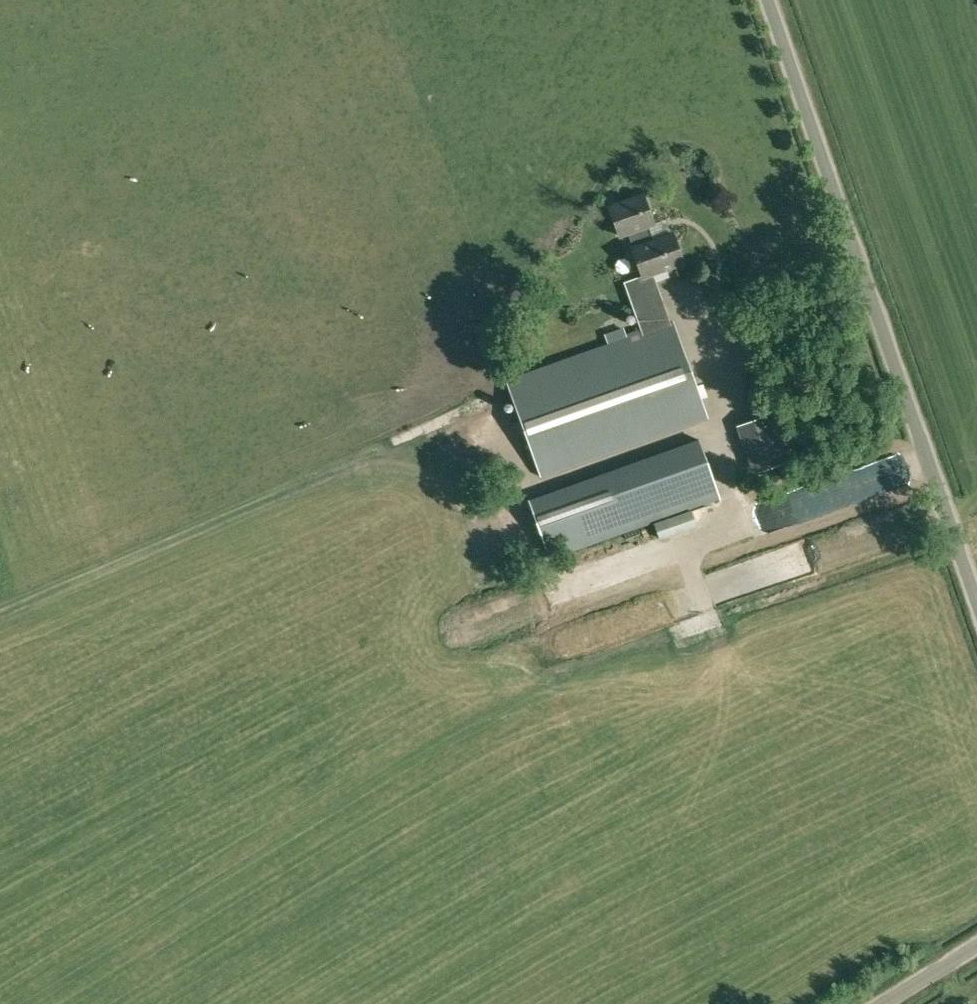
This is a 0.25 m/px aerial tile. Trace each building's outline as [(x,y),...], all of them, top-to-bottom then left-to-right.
[(633,247),(653,240),(648,225),(654,223),(644,194),(609,206),(619,235),(628,232),(633,247)] [(653,240),(633,247),(632,247),(642,275),(624,282),(641,329),(626,335),(627,338),(506,381),(540,476),(707,417),(673,322),(670,323),(653,273),(684,262),(673,233),(653,240)] [(779,408),(734,424),(751,471),(796,454),(779,408)] [(550,557),(625,531),(721,499),(699,439),(529,499),(550,557)] [(696,510),(660,523),(664,534),(700,521),(696,510)] [(759,555),(713,573),(721,593),(767,574),(759,555)]
